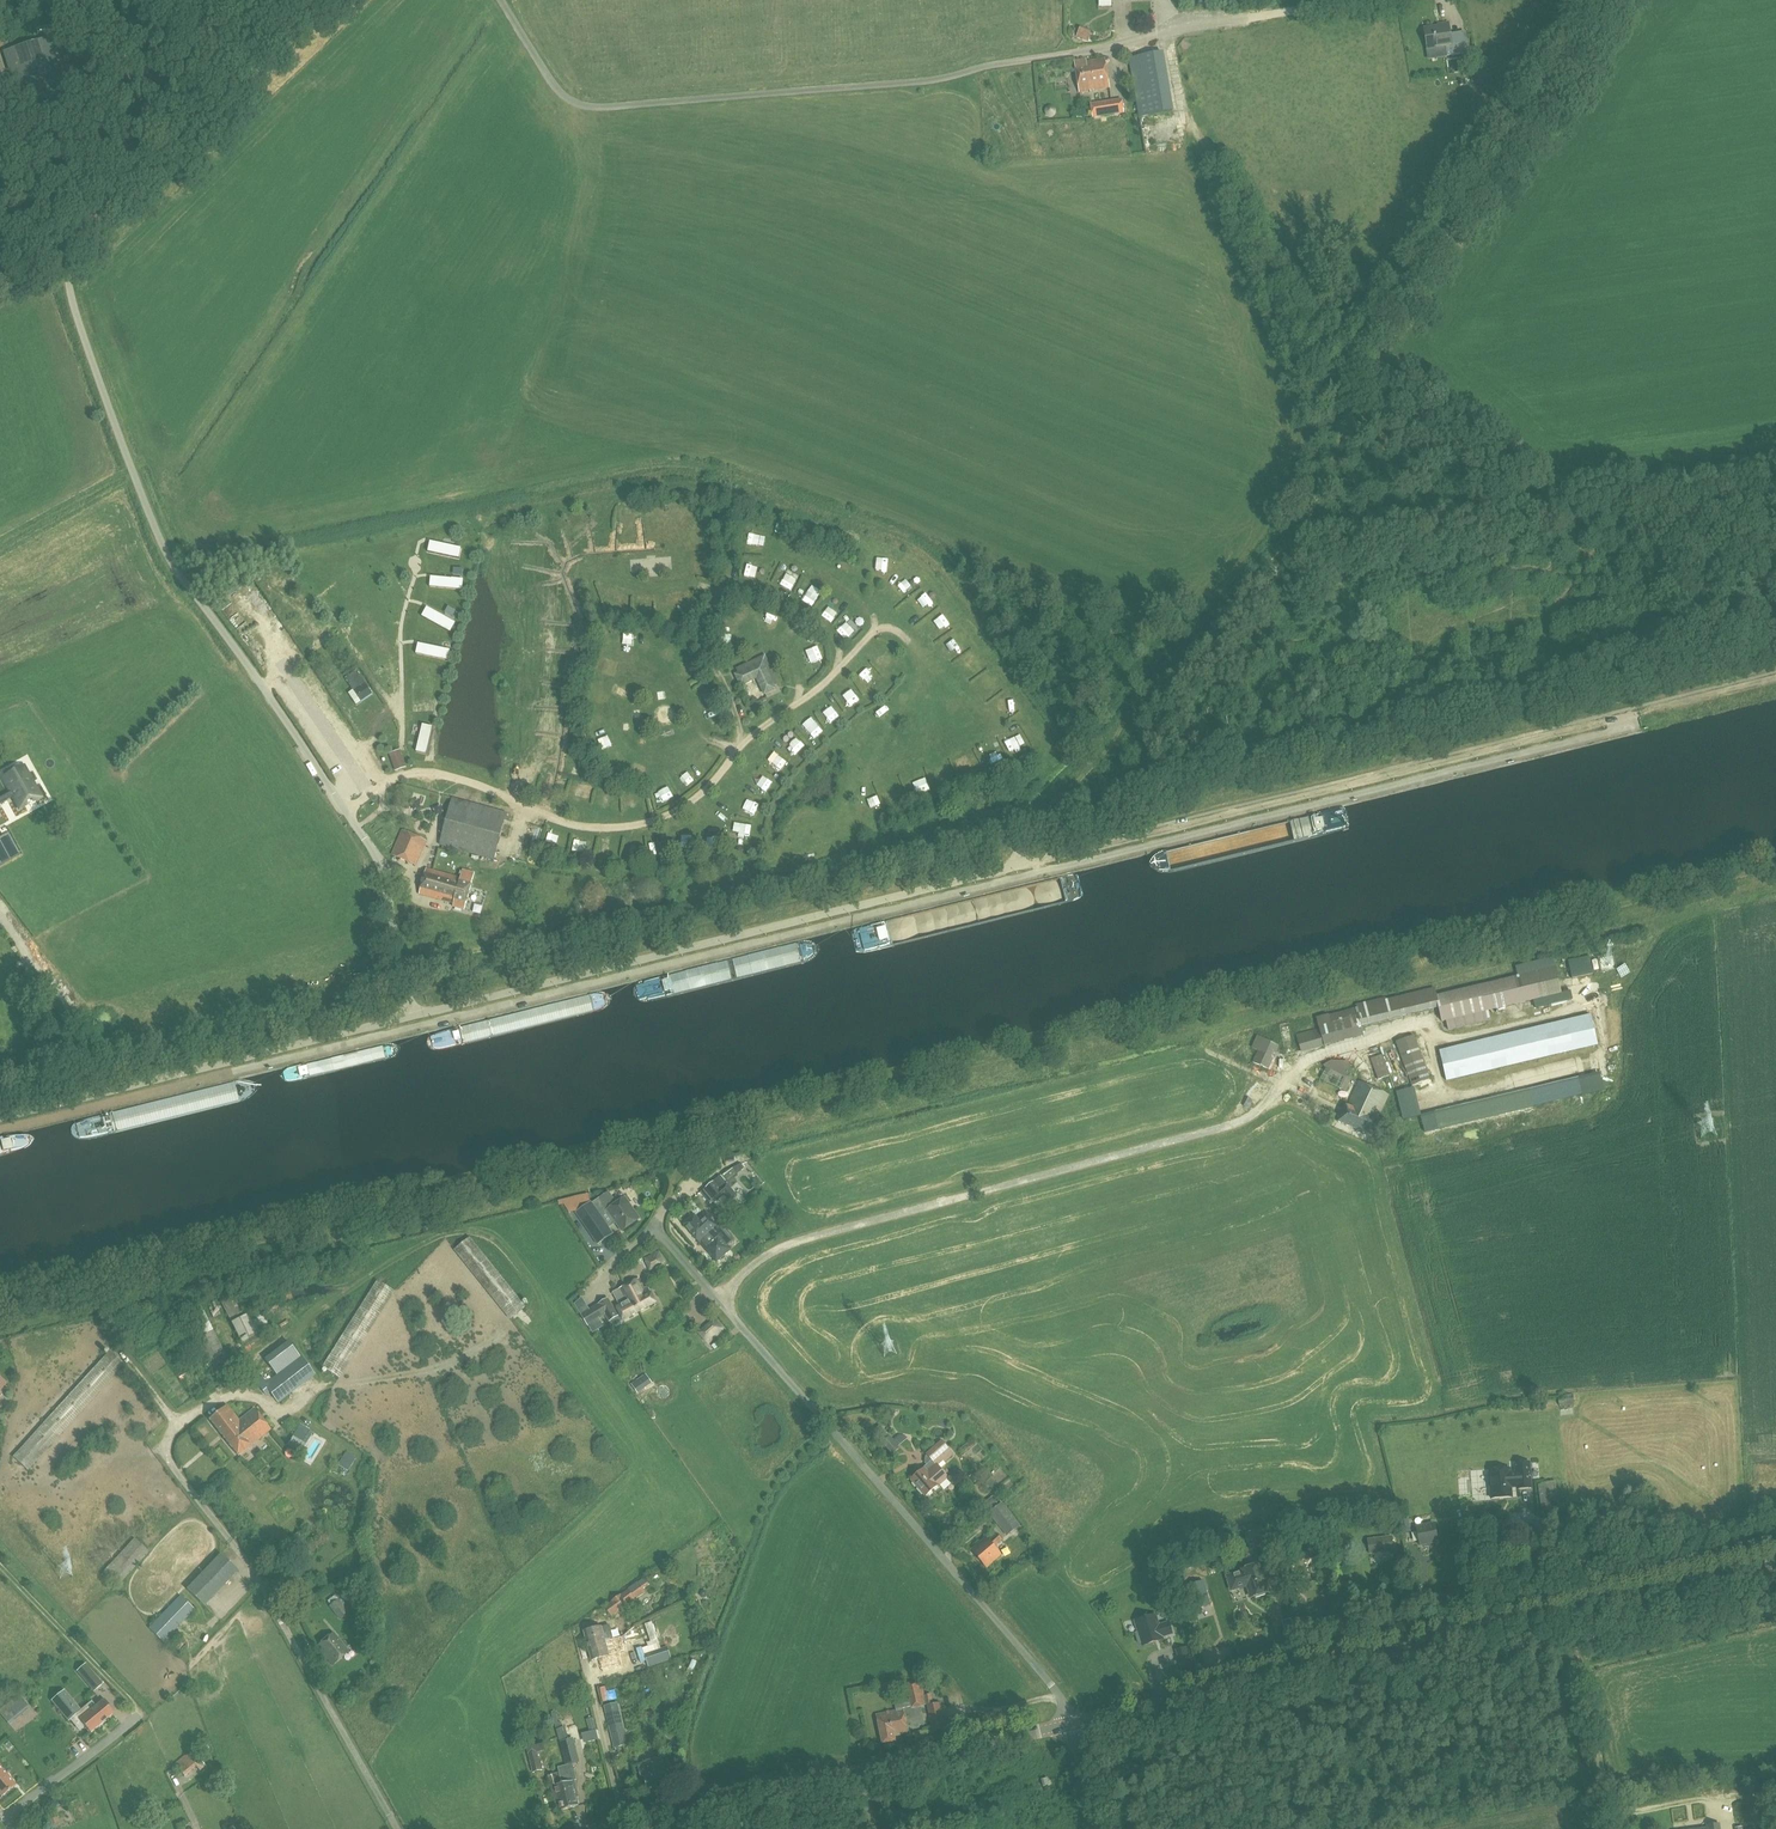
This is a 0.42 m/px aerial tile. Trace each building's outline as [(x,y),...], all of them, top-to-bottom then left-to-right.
[(1442,48),(1443,54),(1465,51),(1463,43),(1461,44),(1459,31),(1450,32),(1448,23),(1438,24),(1438,26),(1423,28),(1427,50),(1442,48)] [(1076,37),(1088,42),(1092,31),(1081,26),(1076,37)] [(64,90),(47,38),(26,45),(4,52),(21,103),(34,99),(35,102),(51,97),(50,94),(64,90)] [(1140,117),(1141,121),(1153,119),(1152,115),(1174,111),(1164,52),(1129,58),(1139,117),(1140,117)] [(1074,61),(1079,92),(1109,88),(1104,59),(1086,62),(1085,59),(1074,61)] [(1090,103),(1092,118),(1124,113),(1121,99),(1090,103)] [(609,494),(611,525),(620,525),(618,493),(609,494)] [(668,502),(669,515),(682,514),(682,502),(668,502)] [(516,544),(506,514),(498,517),(508,547),(516,544)] [(563,516),(550,517),(551,529),(564,528),(563,516)] [(701,537),(712,533),(707,520),(696,525),(701,537)] [(751,547),(763,552),(770,535),(758,529),(751,547)] [(430,543),(428,552),(458,558),(460,549),(430,543)] [(416,565),(428,563),(426,555),(415,557),(416,565)] [(755,556),(754,570),(767,571),(768,557),(755,556)] [(391,560),(393,571),(401,570),(399,559),(391,560)] [(328,565),(327,574),(359,576),(360,566),(328,565)] [(795,588),(798,576),(784,573),(782,586),(795,588)] [(223,591),(228,598),(246,584),(241,577),(223,591)] [(431,578),(430,587),(462,590),(462,581),(431,578)] [(806,586),(800,597),(811,604),(818,593),(806,586)] [(900,606),(911,596),(901,586),(891,595),(900,606)] [(909,610),(918,621),(928,613),(919,602),(909,610)] [(736,603),(729,613),(741,622),(749,612),(736,603)] [(825,612),(830,617),(838,609),(833,603),(825,612)] [(427,609),(422,617),(449,632),(454,624),(427,609)] [(309,645),(332,633),(327,623),(304,635),(309,645)] [(796,637),(799,633),(790,624),(786,629),(796,637)] [(615,626),(616,639),(628,637),(627,625),(615,626)] [(659,644),(662,630),(648,628),(646,641),(659,644)] [(721,634),(722,646),(739,645),(739,633),(721,634)] [(347,635),(349,646),(358,644),(356,634),(347,635)] [(949,643),(954,648),(963,641),(958,635),(949,643)] [(666,648),(674,657),(684,647),(676,638),(666,648)] [(818,640),(808,647),(817,659),(827,652),(818,640)] [(418,645),(416,654),(447,661),(449,652),(418,645)] [(964,661),(972,674),(980,668),(972,656),(964,661)] [(683,663),(690,674),(700,669),(694,657),(683,663)] [(890,674),(895,668),(883,658),(878,663),(890,674)] [(757,678),(764,694),(775,689),(762,662),(735,675),(740,686),(757,678)] [(346,680),(362,703),(373,695),(357,672),(346,680)] [(867,691),(878,685),(871,673),(860,679),(867,691)] [(848,707),(858,701),(851,688),(840,694),(848,707)] [(904,706),(910,699),(900,690),(894,697),(904,706)] [(336,715),(347,709),(340,696),(329,702),(336,715)] [(369,708),(385,731),(391,727),(375,704),(369,708)] [(321,733),(326,721),(314,716),(309,727),(321,733)] [(860,735),(871,730),(865,718),(855,724),(860,735)] [(415,751),(424,754),(431,728),(422,726),(415,751)] [(407,740),(417,739),(416,728),(406,729),(407,740)] [(1018,733),(1011,737),(1018,750),(1025,746),(1018,733)] [(863,762),(872,757),(866,743),(857,748),(863,762)] [(344,751),(329,758),(334,768),(349,761),(344,751)] [(404,752),(395,755),(400,770),(409,767),(404,752)] [(970,771),(982,766),(977,754),(965,758),(970,771)] [(776,758),(769,772),(781,778),(787,764),(776,758)] [(636,763),(634,780),(644,781),(646,764),(636,763)] [(356,766),(341,774),(348,787),(364,779),(356,766)] [(0,798),(0,804),(13,797),(19,808),(28,803),(27,802),(31,800),(32,801),(40,796),(27,773),(24,767),(4,778),(8,784),(6,785),(10,792),(0,798)] [(942,786),(950,780),(944,772),(936,778),(942,786)] [(560,779),(558,786),(569,788),(570,782),(560,779)] [(692,793),(698,789),(691,779),(686,783),(692,793)] [(760,783),(754,787),(764,799),(769,794),(760,783)] [(574,785),(573,796),(582,796),(582,785),(574,785)] [(684,801),(678,788),(667,793),(673,806),(684,801)] [(597,806),(606,810),(611,800),(601,795),(597,806)] [(627,808),(638,808),(638,796),(627,796),(627,808)] [(439,845),(494,860),(507,813),(453,798),(439,845)] [(750,805),(745,817),(756,821),(760,809),(750,805)] [(392,855),(416,865),(426,841),(402,831),(392,855)] [(550,835),(549,843),(558,844),(559,836),(550,835)] [(579,842),(575,851),(581,854),(585,844),(579,842)] [(602,846),(601,857),(609,858),(610,847),(602,846)] [(453,907),(464,910),(474,873),(463,870),(461,878),(426,869),(419,894),(453,904),(453,907)] [(1295,1034),(1301,1053),(1324,1046),(1364,1037),(1361,1027),(1438,1009),(1441,1022),(1561,994),(1555,967),(1437,995),(1435,985),(1425,988),(1425,989),(1386,999),(1386,997),(1354,1005),(1355,1010),(1329,1017),(1329,1014),(1316,1018),(1319,1028),(1295,1034)] [(1438,1052),(1445,1080),(1513,1062),(1597,1043),(1590,1015),(1438,1052)] [(1252,1063),(1269,1070),(1279,1045),(1258,1036),(1253,1048),(1258,1050),(1252,1063)] [(1422,1048),(1402,1056),(1415,1085),(1434,1077),(1422,1048)] [(1382,1055),(1371,1059),(1378,1079),(1390,1075),(1382,1055)] [(1345,1077),(1351,1065),(1350,1062),(1329,1062),(1323,1065),(1325,1068),(1345,1077)] [(1278,1080),(1290,1071),(1285,1063),(1273,1072),(1278,1080)] [(1352,1092),(1356,1080),(1349,1078),(1345,1090),(1352,1092)] [(1582,1094),(1578,1078),(1529,1090),(1533,1106),(1582,1094)] [(1338,1122),(1372,1137),(1380,1119),(1378,1118),(1388,1095),(1358,1082),(1347,1106),(1346,1105),(1338,1122)] [(1402,1120),(1419,1116),(1413,1088),(1395,1092),(1402,1120)] [(700,1192),(710,1203),(715,1200),(717,1201),(724,1195),(730,1203),(738,1197),(728,1185),(736,1179),(735,1178),(738,1175),(737,1174),(745,1168),(741,1164),(728,1171),(723,1175),(728,1180),(726,1182),(720,1175),(700,1192)] [(744,1185),(755,1191),(758,1184),(747,1178),(744,1185)] [(575,1213),(598,1245),(613,1234),(609,1227),(616,1221),(622,1230),(638,1219),(625,1199),(609,1210),(601,1197),(592,1203),(591,1201),(588,1194),(558,1201),(559,1205),(573,1202),(576,1212),(575,1213)] [(703,1247),(716,1262),(731,1248),(719,1234),(716,1236),(713,1233),(719,1227),(706,1211),(698,1218),(695,1215),(684,1225),(700,1243),(703,1241),(706,1245),(703,1247)] [(730,1229),(724,1235),(731,1241),(736,1236),(730,1229)] [(454,1250),(509,1320),(526,1307),(470,1237),(454,1250)] [(645,1258),(651,1270),(666,1262),(665,1260),(660,1250),(648,1256),(645,1258)] [(618,1308),(624,1320),(656,1303),(648,1287),(645,1288),(639,1278),(616,1291),(623,1305),(618,1308)] [(322,1366),(339,1378),(394,1292),(376,1280),(322,1366)] [(216,1295),(241,1343),(264,1331),(270,1327),(260,1307),(248,1313),(232,1285),(216,1295)] [(179,1305),(220,1386),(237,1377),(196,1297),(179,1305)] [(581,1314),(588,1327),(605,1316),(609,1322),(611,1321),(614,1327),(621,1322),(618,1316),(620,1315),(608,1297),(581,1314)] [(697,1333),(708,1345),(724,1330),(713,1318),(697,1333)] [(13,1457),(28,1470),(125,1364),(109,1351),(13,1457)] [(270,1392),(278,1404),(316,1374),(301,1356),(298,1358),(293,1353),(289,1355),(294,1361),(266,1382),(262,1376),(255,1381),(265,1395),(270,1392)] [(209,1419),(238,1456),(250,1446),(270,1430),(254,1409),(239,1421),(226,1405),(209,1419)] [(313,1432),(300,1425),(293,1436),(306,1444),(313,1432)] [(881,1442),(891,1454),(899,1448),(889,1435),(881,1442)] [(306,1444),(293,1436),(288,1444),(300,1452),(306,1444)] [(911,1480),(925,1496),(947,1477),(939,1467),(952,1456),(953,1455),(942,1440),(936,1445),(926,1454),(933,1463),(934,1462),(936,1464),(927,1472),(924,1468),(911,1480)] [(338,1465),(348,1470),(355,1458),(346,1452),(338,1465)] [(1487,1469),(1490,1497),(1512,1495),(1511,1485),(1517,1484),(1517,1488),(1531,1486),(1529,1462),(1515,1463),(1516,1472),(1510,1473),(1510,1468),(1487,1469)] [(1556,1485),(1540,1486),(1542,1514),(1558,1513),(1556,1485)] [(991,1512),(1006,1531),(1017,1523),(1001,1504),(991,1512)] [(1399,1520),(1402,1533),(1410,1532),(1408,1519),(1399,1520)] [(1433,1522),(1415,1525),(1418,1542),(1436,1539),(1433,1522)] [(971,1550),(986,1568),(1001,1555),(993,1547),(1002,1540),(997,1534),(988,1541),(986,1538),(971,1550)] [(1368,1539),(1370,1553),(1393,1550),(1391,1536),(1368,1539)] [(103,1571),(118,1586),(149,1552),(134,1538),(103,1571)] [(1316,1559),(1319,1569),(1329,1566),(1324,1552),(1313,1546),(1299,1551),(1302,1560),(1312,1557),(1316,1559)] [(187,1589),(204,1606),(238,1571),(220,1554),(187,1589)] [(1191,1559),(1184,1561),(1187,1570),(1194,1567),(1191,1559)] [(1247,1586),(1250,1597),(1269,1592),(1260,1564),(1242,1570),(1242,1572),(1226,1577),(1231,1590),(1247,1586)] [(611,1616),(612,1617),(636,1600),(645,1593),(637,1582),(628,1589),(605,1606),(611,1616)] [(164,1642),(169,1647),(179,1636),(174,1631),(195,1609),(180,1595),(148,1628),(163,1642),(164,1642)] [(333,1612),(340,1619),(349,1612),(343,1604),(333,1612)] [(1155,1642),(1154,1639),(1172,1634),(1168,1622),(1158,1626),(1155,1615),(1134,1621),(1138,1632),(1135,1633),(1138,1644),(1141,1643),(1142,1646),(1155,1642)] [(1282,1621),(1287,1639),(1295,1637),(1290,1619),(1282,1621)] [(584,1631),(587,1646),(613,1639),(609,1625),(601,1627),(584,1631)] [(316,1646),(333,1666),(349,1652),(333,1632),(316,1646)] [(587,1646),(591,1660),(609,1656),(609,1655),(616,1653),(613,1639),(587,1646)] [(644,1654),(648,1667),(672,1660),(667,1646),(644,1654)] [(1182,1669),(1191,1666),(1188,1655),(1179,1657),(1182,1669)] [(76,1671),(94,1692),(103,1684),(86,1663),(76,1671)] [(894,1702),(895,1710),(911,1706),(911,1708),(927,1704),(920,1679),(905,1684),(909,1699),(894,1702)] [(85,1726),(90,1732),(101,1723),(87,1705),(81,1710),(64,1690),(51,1701),(68,1721),(70,1719),(79,1731),(85,1726)] [(930,1694),(924,1696),(927,1704),(932,1729),(945,1726),(940,1703),(933,1705),(930,1694)] [(1,1716),(9,1725),(30,1708),(22,1698),(1,1716)] [(87,1705),(101,1723),(113,1713),(107,1707),(109,1705),(104,1699),(95,1706),(91,1702),(87,1705)] [(606,1714),(614,1748),(628,1745),(619,1711),(618,1703),(604,1706),(606,1714)] [(877,1716),(883,1743),(895,1741),(893,1736),(906,1733),(901,1710),(877,1716)] [(587,1719),(590,1732),(596,1730),(593,1717),(587,1719)] [(570,1799),(572,1808),(578,1806),(576,1798),(579,1797),(574,1781),(576,1780),(572,1764),(579,1762),(573,1741),(574,1741),(573,1738),(568,1739),(566,1732),(557,1734),(565,1765),(558,1767),(559,1773),(562,1784),(563,1783),(567,1800),(570,1799)] [(525,1743),(533,1773),(543,1770),(537,1752),(545,1751),(542,1739),(525,1743)] [(175,1763),(185,1775),(196,1766),(200,1772),(206,1767),(192,1750),(175,1763)] [(645,1778),(648,1789),(669,1783),(666,1773),(665,1773),(662,1759),(642,1763),(643,1765),(639,1766),(638,1768),(640,1776),(642,1776),(645,1776),(645,1778)] [(1,1798),(15,1786),(0,1767),(0,1796),(1,1798)] [(559,1802),(561,1810),(572,1808),(570,1799),(567,1800),(563,1783),(562,1784),(559,1773),(548,1776),(555,1803),(559,1802)] [(632,1791),(625,1792),(626,1799),(634,1798),(632,1791)] [(1761,1820),(1771,1821),(1773,1801),(1762,1800),(1761,1820)] [(51,1825),(58,1822),(56,1817),(49,1819),(51,1825)]
